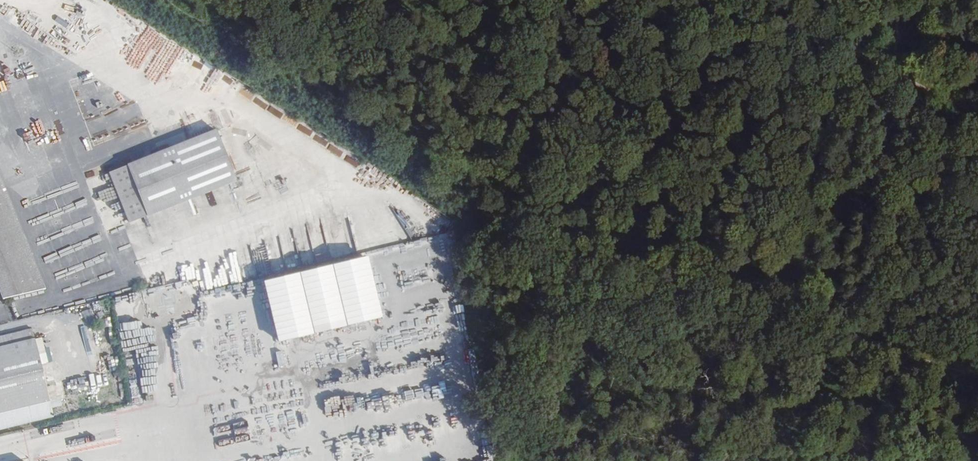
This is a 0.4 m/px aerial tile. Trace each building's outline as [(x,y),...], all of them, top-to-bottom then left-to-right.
[(236,188),(215,136),(109,178),(129,230),(236,188)] [(3,307),(44,292),(0,186),(0,185),(0,300),(3,307)] [(224,212),(230,210),(227,200),(221,202),(224,212)] [(361,223),(371,218),(367,211),(357,217),(361,223)] [(266,280),(279,342),(384,321),(372,259),(266,280)] [(52,422),(30,335),(0,342),(0,434),(52,422)]
